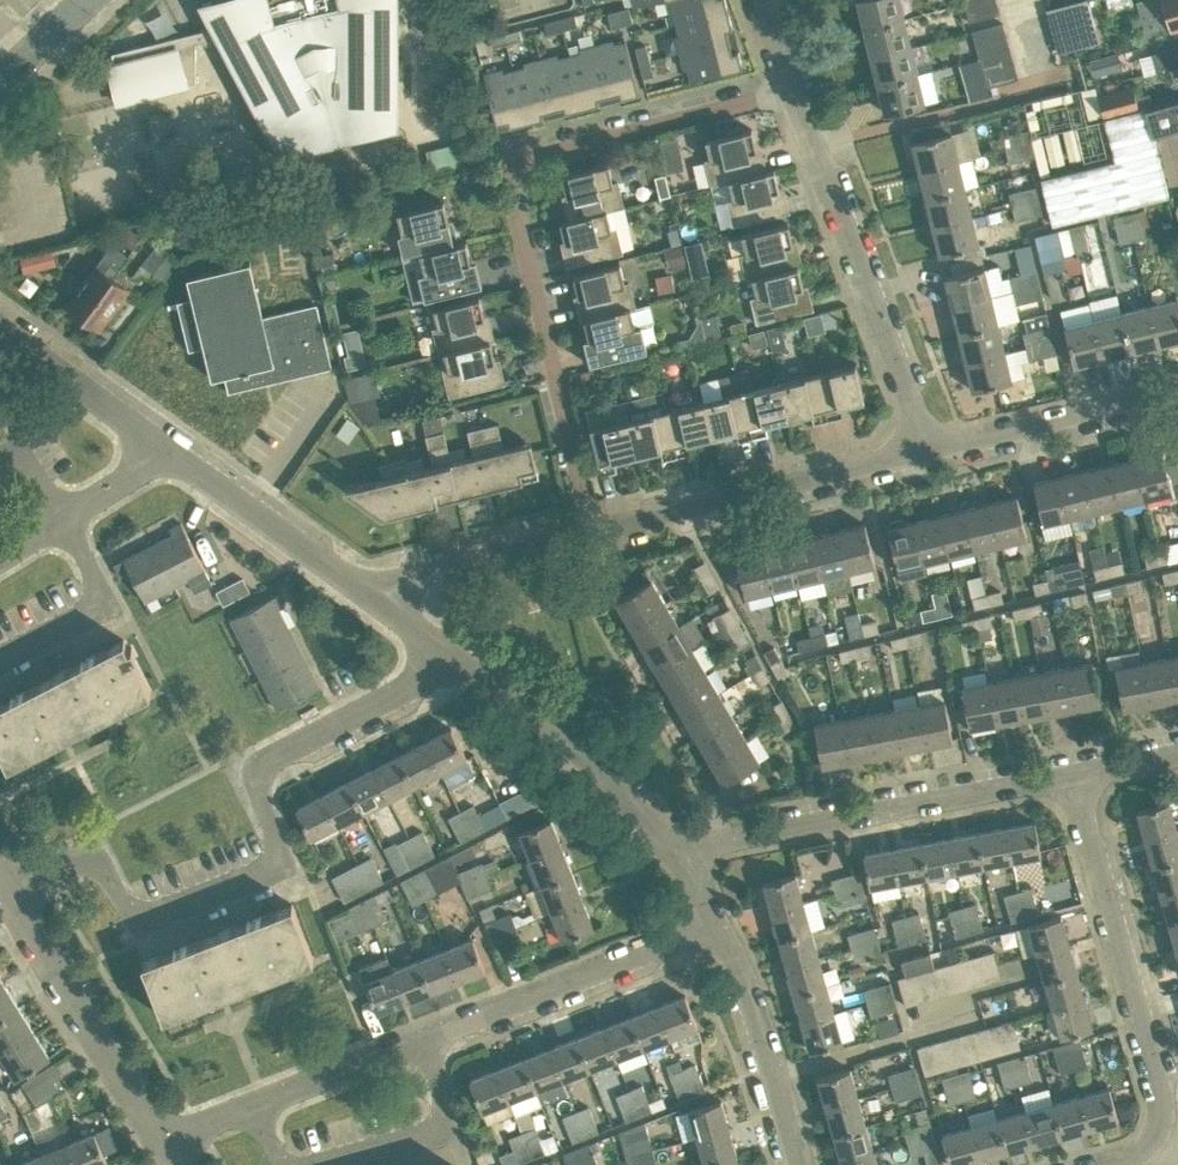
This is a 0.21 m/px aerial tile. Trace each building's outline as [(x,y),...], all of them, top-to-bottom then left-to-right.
[(384,11),(384,0),(224,0),(204,5),(215,27),(113,53),(115,62),(108,64),(118,103),(195,84),(196,41),(236,31),(231,33),(230,34),(238,48),(229,53),(244,82),(234,88),(244,107),(254,101),(283,154),(326,131),(329,134),(333,136),(338,136),(342,134),(345,130),(345,126),(395,126),(394,66),(406,66),(406,44),(394,44),(394,11),(384,11)] [(670,14),(674,13),(676,24),(728,10),(726,0),(666,0),(670,14)] [(904,18),(899,0),(857,0),(864,28),(904,18)] [(997,0),(993,0),(966,8),(969,21),(1000,13),(997,0)] [(1131,3),(1130,0),(1106,0),(1109,10),(1131,3)] [(1137,1),(1146,34),(1169,27),(1170,29),(1177,27),(1177,0),(1140,0),(1137,1)] [(165,6),(167,28),(187,27),(185,5),(165,6)] [(629,7),(618,10),(622,25),(633,22),(629,7)] [(622,25),(618,10),(608,13),(612,28),(622,25)] [(679,34),(676,35),(680,52),(732,39),(730,28),(733,27),(728,10),(676,24),(679,34)] [(575,15),(560,19),(563,30),(578,26),(575,15)] [(911,46),(904,18),(864,28),(871,56),(911,46)] [(560,19),(545,23),(548,33),(563,30),(560,19)] [(976,46),(1007,37),(1003,21),(971,30),(976,46)] [(519,29),(504,33),(507,44),(522,40),(519,29)] [(504,33),(489,37),(492,48),(507,44),(504,33)] [(1007,37),(976,46),(979,60),(1011,51),(1007,37)] [(735,50),(732,39),(680,52),(684,69),(688,68),(691,80),(743,67),(738,49),(735,50)] [(614,44),(613,40),(596,44),(610,97),(621,94),(621,97),(639,93),(626,41),(614,44)] [(579,49),(580,52),(569,55),(582,107),(599,103),(598,100),(610,97),(596,44),(579,49)] [(639,63),(650,60),(646,45),(635,47),(639,63)] [(911,46),(871,56),(877,84),(917,74),(911,46)] [(1177,66),(1177,46),(1175,47),(1153,53),(1158,71),(1163,70),(1171,68),(1177,66)] [(1011,51),(979,60),(983,73),(1015,64),(1011,51)] [(1087,61),(1089,68),(1092,77),(1122,69),(1118,52),(1087,61)] [(558,58),(557,54),(540,59),(554,111),(565,108),(566,112),(582,107),(569,55),(558,58)] [(524,67),(514,70),(527,121),(544,117),(543,114),(554,111),(540,59),(524,63),(524,67)] [(654,75),(650,60),(639,63),(643,78),(654,75)] [(1015,64),(983,73),(984,77),(987,87),(1019,78),(1015,64)] [(1171,68),(1163,70),(1167,84),(1171,83),(1177,86),(1177,85),(1177,66),(1171,68)] [(514,70),(503,72),(502,69),(484,73),(496,121),(497,126),(509,123),(510,126),(527,121),(514,70)] [(924,103),(917,74),(877,84),(884,112),(924,103)] [(969,97),(988,92),(987,87),(984,77),(965,82),(969,97)] [(1139,108),(1133,86),(1098,95),(1104,117),(1139,108)] [(105,157),(66,162),(71,197),(168,185),(160,122),(177,120),(173,94),(152,96),(155,121),(147,122),(149,136),(103,141),(105,157)] [(1145,107),(1144,106),(1139,108),(1104,117),(1116,159),(1041,177),(1054,223),(1169,194),(1158,154),(1159,153),(1154,136),(1177,130),(1177,98),(1145,107)] [(711,185),(775,169),(766,171),(762,157),(759,158),(752,128),(744,130),(743,127),(727,131),(727,134),(705,140),(710,160),(706,161),(712,184),(710,184),(711,185)] [(1033,142),(1030,128),(1002,135),(1005,149),(1033,142)] [(919,170),(958,161),(951,132),(912,142),(919,170)] [(1033,142),(1005,149),(1009,163),(1036,156),(1033,142)] [(958,161),(919,170),(926,198),(965,189),(958,161)] [(560,222),(624,206),(624,205),(623,206),(617,182),(613,183),(608,163),(586,169),(585,165),(569,170),(569,173),(561,175),(569,204),(565,205),(569,219),(560,221),(560,222)] [(873,197),(917,184),(912,163),(867,176),(873,197)] [(775,169),(711,185),(711,186),(728,181),(733,200),(729,201),(734,224),(733,225),(733,226),(790,212),(790,211),(788,211),(785,197),(782,198),(775,169)] [(670,192),(665,171),(654,173),(659,195),(670,192)] [(1012,207),(1039,200),(1036,186),(1008,193),(1012,207)] [(971,217),(965,189),(926,198),(933,226),(971,217)] [(402,258),(466,242),(466,241),(457,244),(454,230),(451,231),(449,222),(444,201),(436,203),(435,200),(418,204),(419,207),(397,212),(402,232),(397,233),(403,257),(401,257),(402,258)] [(1042,214),(1039,200),(1012,207),(1015,220),(1042,214)] [(624,206),(560,222),(567,251),(564,251),(567,265),(566,265),(566,267),(623,253),(623,252),(621,252),(615,229),(629,225),(624,206)] [(1126,213),(1133,240),(1147,237),(1140,210),(1126,213)] [(1133,240),(1126,213),(1112,216),(1119,244),(1133,240)] [(971,217),(933,226),(939,255),(978,245),(971,217)] [(746,279),(803,266),(803,265),(801,265),(798,251),(795,252),(788,223),(741,234),(746,254),(742,255),(747,278),(746,279)] [(1071,226),(1077,253),(1091,250),(1085,223),(1071,226)] [(664,226),(670,246),(680,243),(675,224),(664,226)] [(1038,250),(1053,248),(1050,225),(1035,227),(1038,250)] [(1077,253),(1071,226),(1057,229),(1063,256),(1077,253)] [(132,249),(141,236),(129,227),(119,240),(132,249)] [(466,242),(402,258),(402,259),(419,254),(424,273),(420,274),(426,297),(424,298),(425,299),(482,285),(481,283),(480,284),(477,270),(473,271),(466,242)] [(689,264),(703,261),(700,249),(698,242),(685,245),(689,264)] [(112,244),(97,265),(96,265),(67,305),(83,317),(120,267),(128,255),(112,244)] [(177,262),(167,253),(155,245),(142,266),(151,273),(150,274),(161,283),(177,262)] [(668,266),(670,265),(672,270),(686,266),(685,261),(680,246),(664,250),(668,266)] [(55,264),(51,249),(22,256),(26,271),(55,264)] [(337,269),(333,249),(317,253),(321,273),(337,269)] [(262,317),(256,291),(249,263),(251,263),(250,261),(187,276),(188,278),(190,278),(195,296),(177,301),(189,350),(207,345),(214,375),(211,376),(212,378),(224,375),(228,392),(263,384),(269,383),(289,377),(317,371),(332,367),(317,304),(262,317)] [(579,320),(637,306),(636,305),(635,306),(629,282),(625,283),(620,264),(573,275),(580,305),(577,305),(581,319),(579,319),(579,320)] [(803,266),(746,279),(746,280),(752,279),(757,297),(752,298),(758,321),(757,322),(757,323),(814,310),(813,308),(812,308),(809,295),(805,296),(799,267),(803,266)] [(120,267),(83,317),(100,329),(129,289),(126,286),(133,276),(120,267)] [(952,305),(990,296),(983,267),(945,277),(952,305)] [(1012,290),(1039,283),(1036,270),(1009,276),(1012,290)] [(1039,283),(1012,290),(1016,304),(1043,297),(1039,283)] [(438,353),(495,339),(493,339),(490,325),(487,326),(480,296),(433,308),(438,328),(433,329),(439,352),(438,352),(438,353)] [(997,324),(990,296),(952,305),(959,333),(997,324)] [(1159,345),(1149,306),(1147,297),(1130,301),(1129,298),(1120,301),(1123,312),(1121,312),(1130,352),(1159,345)] [(1159,345),(1177,340),(1177,300),(1177,299),(1149,306),(1159,345)] [(637,306),(579,320),(579,321),(584,320),(589,338),(584,339),(590,364),(647,349),(646,348),(645,348),(639,325),(635,326),(631,308),(637,307),(637,306)] [(1121,312),(1093,319),(1102,359),(1130,352),(1121,312)] [(676,317),(680,335),(698,331),(694,313),(676,317)] [(1026,346),(1053,339),(1050,325),(1047,313),(1025,318),(1028,331),(1022,332),(1026,346)] [(809,334),(824,331),(820,314),(805,318),(809,334)] [(1102,359),(1093,319),(1064,326),(1073,366),(1102,359)] [(744,321),(730,324),(732,333),(747,330),(744,321)] [(1004,352),(997,324),(959,333),(965,361),(1004,352)] [(358,328),(343,332),(349,356),(344,357),(346,368),(367,363),(358,328)] [(750,343),(757,347),(767,345),(763,330),(748,334),(750,343)] [(495,340),(495,339),(438,353),(438,354),(444,352),(449,371),(444,372),(450,395),(449,396),(449,397),(506,383),(505,382),(504,382),(501,369),(497,369),(491,341),(495,340)] [(1053,339),(1026,346),(1029,360),(1057,353),(1053,339)] [(1004,352),(965,361),(972,390),(1011,380),(1004,352)] [(817,373),(829,420),(844,416),(841,404),(864,399),(856,364),(817,373)] [(751,382),(747,368),(739,371),(743,384),(751,382)] [(829,420),(817,373),(779,382),(789,419),(789,417),(811,412),(813,423),(829,420)] [(365,397),(362,382),(349,385),(352,400),(365,397)] [(779,382),(742,391),(753,438),(768,434),(766,422),(787,417),(788,419),(789,419),(779,382)] [(742,391),(704,400),(713,437),(714,437),(713,435),(735,430),(738,441),(753,438),(742,391)] [(704,400),(666,409),(678,456),(693,452),(690,441),(712,435),(712,437),(713,437),(704,400)] [(666,409),(629,419),(638,455),(638,453),(660,448),(662,460),(678,456),(666,409)] [(335,434),(348,443),(359,427),(346,418),(335,434)] [(638,455),(629,419),(590,428),(601,475),(617,471),(615,459),(636,454),(637,456),(638,455)] [(486,427),(502,494),(503,494),(503,493),(517,483),(539,477),(534,457),(528,459),(525,444),(502,449),(500,438),(490,440),(487,426),(486,427)] [(444,432),(443,432),(460,504),(461,504),(461,503),(475,493),(500,487),(502,494),(486,427),(485,427),(489,440),(472,444),(475,456),(451,462),(444,432)] [(460,504),(443,432),(442,432),(445,444),(430,448),(434,466),(409,472),(406,458),(405,458),(418,514),(419,514),(419,513),(433,503),(458,497),(459,504),(460,504)] [(1148,496),(1174,490),(1175,489),(1168,465),(1165,451),(1139,457),(1148,496)] [(1139,457),(1113,463),(1123,502),(1148,496),(1139,457)] [(418,514),(405,458),(379,464),(382,478),(347,487),(346,487),(385,514),(416,507),(418,514)] [(1168,465),(1175,489),(1174,490),(1176,497),(1177,497),(1177,462),(1168,465)] [(1123,502),(1113,463),(1088,470),(1098,508),(1123,502)] [(1088,470),(1063,476),(1072,515),(1098,508),(1088,470)] [(1072,515),(1063,476),(1036,482),(1046,521),(1072,515)] [(1000,540),(1026,534),(1017,496),(991,503),(1000,540)] [(1000,540),(991,503),(965,509),(974,546),(1000,540)] [(949,552),(974,546),(965,509),(940,515),(949,552)] [(949,552),(940,515),(914,522),(923,559),(949,552)] [(923,559),(914,522),(904,524),(900,519),(890,521),(889,528),(888,528),(897,565),(923,559)] [(206,570),(181,523),(169,529),(171,533),(153,543),(176,586),(206,570)] [(839,530),(848,570),(875,563),(865,524),(839,530)] [(848,570),(839,530),(813,536),(823,576),(848,570)] [(667,541),(670,548),(666,550),(670,560),(693,552),(687,534),(667,541)] [(823,576),(813,536),(788,543),(797,582),(823,576)] [(176,586),(153,543),(123,559),(145,601),(176,586)] [(797,582),(788,543),(762,549),(772,588),(797,582)] [(1110,576),(1108,564),(1103,546),(1089,549),(1093,567),(1096,579),(1110,576)] [(1173,548),(1158,551),(1161,563),(1176,560),(1173,548)] [(772,588),(762,549),(736,555),(746,595),(772,588)] [(1161,563),(1158,551),(1144,555),(1147,567),(1161,563)] [(701,579),(712,573),(705,560),(694,566),(701,579)] [(1122,560),(1108,564),(1110,576),(1125,572),(1122,560)] [(114,565),(120,577),(127,573),(121,561),(114,565)] [(1176,569),(1162,572),(1164,583),(1177,580),(1177,576),(1176,569)] [(712,573),(701,579),(708,592),(719,586),(712,573)] [(1047,578),(1050,590),(1064,587),(1061,575),(1047,578)] [(241,576),(215,589),(222,603),(248,589),(241,576)] [(1139,577),(1125,581),(1127,592),(1142,589),(1139,577)] [(630,623),(666,602),(652,578),(616,600),(630,623)] [(1050,590),(1047,578),(1032,582),(1035,594),(1050,590)] [(1127,592),(1125,581),(1110,584),(1113,596),(1127,592)] [(1000,589),(985,593),(988,605),(1003,601),(1000,589)] [(1085,591),(1070,594),(1073,606),(1088,602),(1085,591)] [(988,605),(985,593),(971,597),(974,608),(988,605)] [(247,649),(288,627),(279,609),(284,606),(278,594),(231,618),(247,649)] [(1026,605),(1029,616),(1043,613),(1040,601),(1026,605)] [(679,624),(666,602),(630,623),(643,646),(679,624)] [(949,602),(935,605),(938,616),(952,613),(949,602)] [(938,616),(935,605),(920,609),(923,620),(938,616)] [(1029,616),(1026,605),(1012,608),(1014,620),(1029,616)] [(727,625),(737,619),(730,606),(719,612),(727,625)] [(973,617),(976,629),(982,657),(994,654),(988,626),(992,625),(989,614),(973,617)] [(976,629),(973,617),(960,620),(963,632),(976,629)] [(737,619),(727,625),(734,638),(744,632),(737,619)] [(876,619),(862,623),(864,634),(879,631),(876,619)] [(864,634),(862,623),(847,626),(850,638),(864,634)] [(679,624),(643,646),(657,668),(693,647),(679,624)] [(304,657),(288,627),(247,649),(262,679),(304,657)] [(919,631),(904,634),(907,645),(922,642),(919,631)] [(811,635),(813,647),(828,643),(825,632),(811,635)] [(907,645),(904,634),(890,638),(892,649),(907,645)] [(813,647),(811,635),(796,639),(799,650),(813,647)] [(151,692),(133,657),(136,655),(131,646),(128,647),(123,638),(52,675),(79,729),(98,719),(95,712),(105,707),(108,714),(151,692)] [(868,643),(853,647),(856,658),(870,654),(868,643)] [(771,666),(781,660),(773,645),(763,651),(771,666)] [(706,670),(693,647),(657,668),(670,691),(706,670)] [(856,658),(853,647),(839,650),(841,661),(856,658)] [(752,672),(763,666),(755,653),(745,659),(752,672)] [(1168,658),(1175,698),(1177,698),(1177,656),(1168,658)] [(320,687),(304,657),(262,679),(278,709),(320,687)] [(1175,698),(1168,658),(1142,663),(1149,703),(1175,698)] [(788,672),(781,660),(771,666),(777,677),(788,672)] [(1066,668),(1074,708),(1100,703),(1093,663),(1066,668)] [(1149,703),(1142,663),(1115,668),(1123,708),(1149,703)] [(770,679),(763,666),(752,672),(759,685),(770,679)] [(1066,668),(1040,673),(1048,713),(1074,708),(1066,668)] [(706,670),(670,691),(683,714),(720,692),(706,670)] [(1040,673),(1014,678),(1022,718),(1048,713),(1040,673)] [(52,675),(0,701),(0,750),(8,766),(28,755),(24,749),(34,743),(38,750),(79,729),(52,675)] [(1022,718),(1014,678),(988,683),(996,723),(1022,718)] [(996,723),(988,683),(961,688),(965,706),(968,723),(969,728),(996,723)] [(720,692),(683,714),(697,736),(733,715),(720,692)] [(777,718),(788,712),(781,699),(770,705),(777,718)] [(944,700),(918,705),(926,746),(952,741),(944,700)] [(926,746),(918,705),(892,710),(900,750),(926,746)] [(958,726),(968,723),(965,706),(954,708),(958,726)] [(892,710),(866,715),(874,755),(900,750),(892,710)] [(788,712),(777,718),(779,720),(771,725),(777,736),(795,725),(788,712)] [(733,715),(697,736),(710,759),(746,737),(733,715)] [(866,715),(841,720),(848,760),(874,755),(866,715)] [(848,760),(841,720),(814,724),(822,765),(848,760)] [(451,728),(425,742),(440,771),(466,757),(451,728)] [(746,737),(710,759),(724,782),(760,761),(746,737)] [(440,771),(425,742),(400,755),(414,784),(440,771)] [(414,784),(400,755),(374,768),(389,797),(414,784)] [(389,797),(374,768),(348,781),(363,810),(389,797)] [(363,810),(348,781),(323,794),(338,823),(363,810)] [(338,823),(323,794),(297,808),(311,837),(338,823)] [(1144,839),(1176,830),(1168,802),(1136,811),(1144,839)] [(473,804),(461,810),(473,835),(486,828),(473,804)] [(473,835),(461,810),(448,816),(461,841),(473,835)] [(410,836),(422,861),(435,854),(422,830),(420,831),(413,817),(403,822),(410,836)] [(530,859),(562,846),(551,819),(520,832),(530,859)] [(1035,821),(1006,827),(1013,861),(1042,856),(1035,821)] [(1006,827),(978,832),(984,867),(1013,861),(1006,827)] [(1176,830),(1144,839),(1152,866),(1177,859),(1177,838),(1176,830)] [(984,867),(978,832),(949,838),(956,872),(984,867)] [(422,861),(410,836),(397,843),(410,868),(422,861)] [(956,872),(949,838),(921,843),(927,877),(956,872)] [(927,877),(921,843),(892,849),(899,883),(927,877)] [(473,845),(454,854),(457,861),(476,854),(473,845)] [(573,873),(562,846),(530,859),(541,886),(573,873)] [(899,883),(892,849),(863,854),(870,888),(899,883)] [(450,855),(413,874),(425,899),(460,881),(457,872),(450,855)] [(338,889),(378,868),(371,856),(331,876),(338,889)] [(480,863),(457,872),(460,881),(462,886),(487,876),(499,870),(496,858),(480,863)] [(1152,866),(1160,894),(1177,889),(1177,859),(1152,866)] [(384,881),(378,868),(338,889),(344,902),(384,881)] [(835,892),(862,884),(858,871),(831,878),(835,892)] [(583,900),(573,873),(541,886),(552,912),(583,900)] [(425,899),(413,874),(400,881),(413,905),(425,899)] [(771,911),(803,902),(795,874),(763,883),(771,911)] [(493,889),(487,876),(462,886),(468,899),(493,889)] [(862,884),(835,892),(825,895),(829,909),(866,898),(862,884)] [(1031,887),(1017,890),(1025,917),(1039,913),(1031,887)] [(1160,894),(1168,922),(1177,919),(1177,889),(1160,894)] [(1025,917),(1017,890),(1003,894),(1011,921),(1025,917)] [(374,893),(362,900),(374,924),(387,918),(374,893)] [(374,924),(362,900),(349,906),(362,931),(374,924)] [(594,927),(583,900),(552,912),(562,940),(594,927)] [(803,902),(771,911),(779,939),(811,930),(803,902)] [(962,906),(969,933),(983,929),(975,902),(962,906)] [(314,959),(292,903),(247,921),(249,926),(239,930),(237,925),(217,933),(239,988),(314,959)] [(969,933),(962,906),(948,910),(956,937),(969,933)] [(905,915),(913,942),(927,938),(919,911),(905,915)] [(490,936),(516,925),(510,912),(485,922),(490,936)] [(516,913),(512,915),(516,925),(526,921),(524,915),(516,913)] [(913,942),(905,915),(892,919),(899,946),(913,942)] [(1037,953),(1069,944),(1061,916),(1029,924),(1037,953)] [(1168,922),(1176,949),(1177,949),(1177,919),(1168,922)] [(516,925),(490,936),(495,949),(521,938),(516,925)] [(851,947),(878,941),(874,926),(847,933),(851,947)] [(811,930),(779,939),(787,967),(819,958),(811,930)] [(164,1017),(239,988),(217,933),(173,950),(175,954),(165,958),(163,954),(142,962),(164,1017)] [(473,938),(446,949),(458,980),(485,969),(473,938)] [(882,953),(878,941),(851,947),(855,961),(882,953)] [(1077,972),(1069,944),(1037,953),(1045,981),(1077,972)] [(458,980),(446,949),(418,960),(431,991),(458,980)] [(993,951),(967,958),(971,972),(997,965),(993,951)] [(925,970),(935,967),(930,952),(901,961),(905,976),(911,974),(925,970)] [(404,1002),(391,971),(386,957),(358,968),(376,1012),(404,1002)] [(819,958),(787,967),(795,994),(827,985),(819,958)] [(971,972),(967,958),(953,962),(961,990),(975,987),(971,972)] [(418,960),(391,971),(404,1002),(431,991),(418,960)] [(961,990),(953,962),(939,966),(947,994),(961,990)] [(863,964),(853,967),(855,976),(866,973),(863,964)] [(1001,979),(997,965),(971,972),(975,987),(1001,979)] [(939,966),(935,967),(925,970),(933,998),(947,994),(939,966)] [(925,970),(911,974),(919,1002),(933,998),(925,970)] [(1077,972),(1045,981),(1053,1009),(1085,1000),(1077,972)] [(911,974),(905,976),(897,978),(905,1006),(919,1002),(911,974)] [(1040,975),(1030,978),(1038,1001),(1047,998),(1040,975)] [(867,1003),(894,995),(890,981),(863,989),(867,1003)] [(0,985),(0,1019),(19,1007),(4,983),(0,985)] [(834,1013),(827,985),(795,994),(803,1022),(834,1013)] [(658,1006),(670,1037),(697,1026),(685,995),(658,1006)] [(898,1009),(894,995),(867,1003),(871,1016),(898,1009)] [(1093,1028),(1085,1000),(1053,1009),(1061,1037),(1093,1028)] [(658,1006),(631,1017),(643,1047),(670,1037),(658,1006)] [(0,1019),(0,1051),(1,1052),(34,1032),(19,1007),(0,1019)] [(834,1013),(803,1022),(811,1050),(842,1041),(834,1013)] [(643,1047),(631,1017),(604,1028),(616,1058),(643,1047)] [(990,1042),(1016,1034),(1012,1021),(986,1028),(990,1042)] [(604,1028),(577,1038),(589,1069),(616,1058),(604,1028)] [(986,1028),(972,1032),(980,1059),(994,1056),(990,1042),(986,1028)] [(50,1057),(34,1032),(1,1052),(16,1077),(50,1057)] [(972,1032),(958,1036),(966,1063),(980,1059),(972,1032)] [(1020,1048),(1016,1034),(990,1042),(994,1056),(1020,1048)] [(966,1063),(958,1036),(944,1040),(952,1067),(966,1063)] [(589,1069),(577,1038),(551,1049),(563,1079),(589,1069)] [(1087,1065),(1079,1038),(1066,1042),(1074,1068),(1087,1065)] [(944,1040),(930,1044),(938,1071),(952,1067),(944,1040)] [(1074,1068),(1066,1042),(1052,1045),(1060,1072),(1074,1068)] [(938,1071),(930,1044),(916,1048),(924,1075),(938,1071)] [(563,1079),(551,1049),(524,1059),(536,1090),(563,1079)] [(1011,1057),(1018,1084),(1032,1080),(1024,1053),(1011,1057)] [(1018,1084),(1011,1057),(997,1061),(1004,1088),(1018,1084)] [(536,1090),(524,1059),(497,1070),(509,1101),(536,1090)] [(54,1061),(34,1074),(48,1097),(60,1090),(54,1080),(62,1075),(54,1061)] [(695,1063),(682,1068),(692,1095),(706,1089),(695,1063)] [(892,1087),(918,1079),(914,1065),(878,1076),(882,1090),(892,1087)] [(692,1095),(682,1068),(669,1073),(678,1100),(692,1095)] [(826,1107),(858,1098),(850,1069),(818,1078),(826,1107)] [(955,1073),(963,1099),(976,1095),(969,1069),(955,1073)] [(509,1101),(497,1070),(469,1081),(481,1111),(509,1101)] [(963,1099),(955,1073),(942,1077),(949,1103),(963,1099)] [(48,1097),(34,1074),(22,1081),(36,1105),(48,1097)] [(918,1079),(892,1087),(895,1100),(922,1093),(918,1079)] [(629,1089),(639,1115),(652,1110),(642,1084),(629,1089)] [(1081,1096),(1090,1127),(1119,1119),(1110,1088),(1081,1096)] [(639,1115),(629,1089),(616,1095),(626,1120),(639,1115)] [(1090,1127),(1081,1096),(1053,1104),(1062,1135),(1090,1127)] [(858,1098),(826,1107),(834,1134),(866,1125),(858,1098)] [(1116,1103),(1120,1118),(1135,1114),(1131,1099),(1116,1103)] [(697,1138),(729,1129),(721,1100),(688,1109),(697,1138)] [(1062,1135),(1053,1104),(1026,1112),(1034,1143),(1062,1135)] [(575,1110),(585,1136),(598,1131),(589,1106),(575,1110)] [(585,1136),(575,1110),(562,1115),(572,1142),(585,1136)] [(1034,1143),(1026,1112),(998,1120),(1007,1151),(1034,1143)] [(907,1142),(934,1134),(930,1120),(904,1128),(907,1142)] [(1007,1151),(998,1120),(970,1127),(979,1159),(1007,1151)] [(625,1157),(652,1149),(645,1121),(618,1131),(625,1157)] [(866,1125),(834,1134),(842,1162),(874,1153),(866,1125)] [(522,1131),(532,1157),(545,1152),(535,1126),(522,1131)] [(970,1127),(941,1135),(950,1164),(957,1164),(979,1159),(970,1127)] [(729,1129),(697,1138),(704,1164),(707,1164),(737,1156),(729,1129)] [(522,1131),(508,1137),(513,1148),(499,1154),(503,1164),(512,1164),(532,1157),(522,1131)] [(68,1144),(77,1164),(101,1164),(108,1162),(95,1132),(68,1144)] [(934,1134),(907,1142),(911,1156),(924,1152),(927,1164),(933,1164),(942,1163),(934,1134)] [(583,1164),(598,1164),(589,1142),(576,1147),(583,1164)] [(41,1155),(46,1164),(77,1164),(68,1144),(41,1155)] [(625,1157),(628,1164),(647,1164),(672,1159),(668,1144),(652,1149),(625,1157)] [(576,1147),(563,1152),(568,1164),(583,1164),(576,1147)] [(842,1162),(843,1164),(877,1164),(874,1153),(842,1162)] [(18,1164),(46,1164),(41,1155),(18,1164)] [(737,1156),(707,1164),(739,1164),(737,1156)] [(684,1164),(702,1164),(699,1157),(683,1161),(684,1164)]
